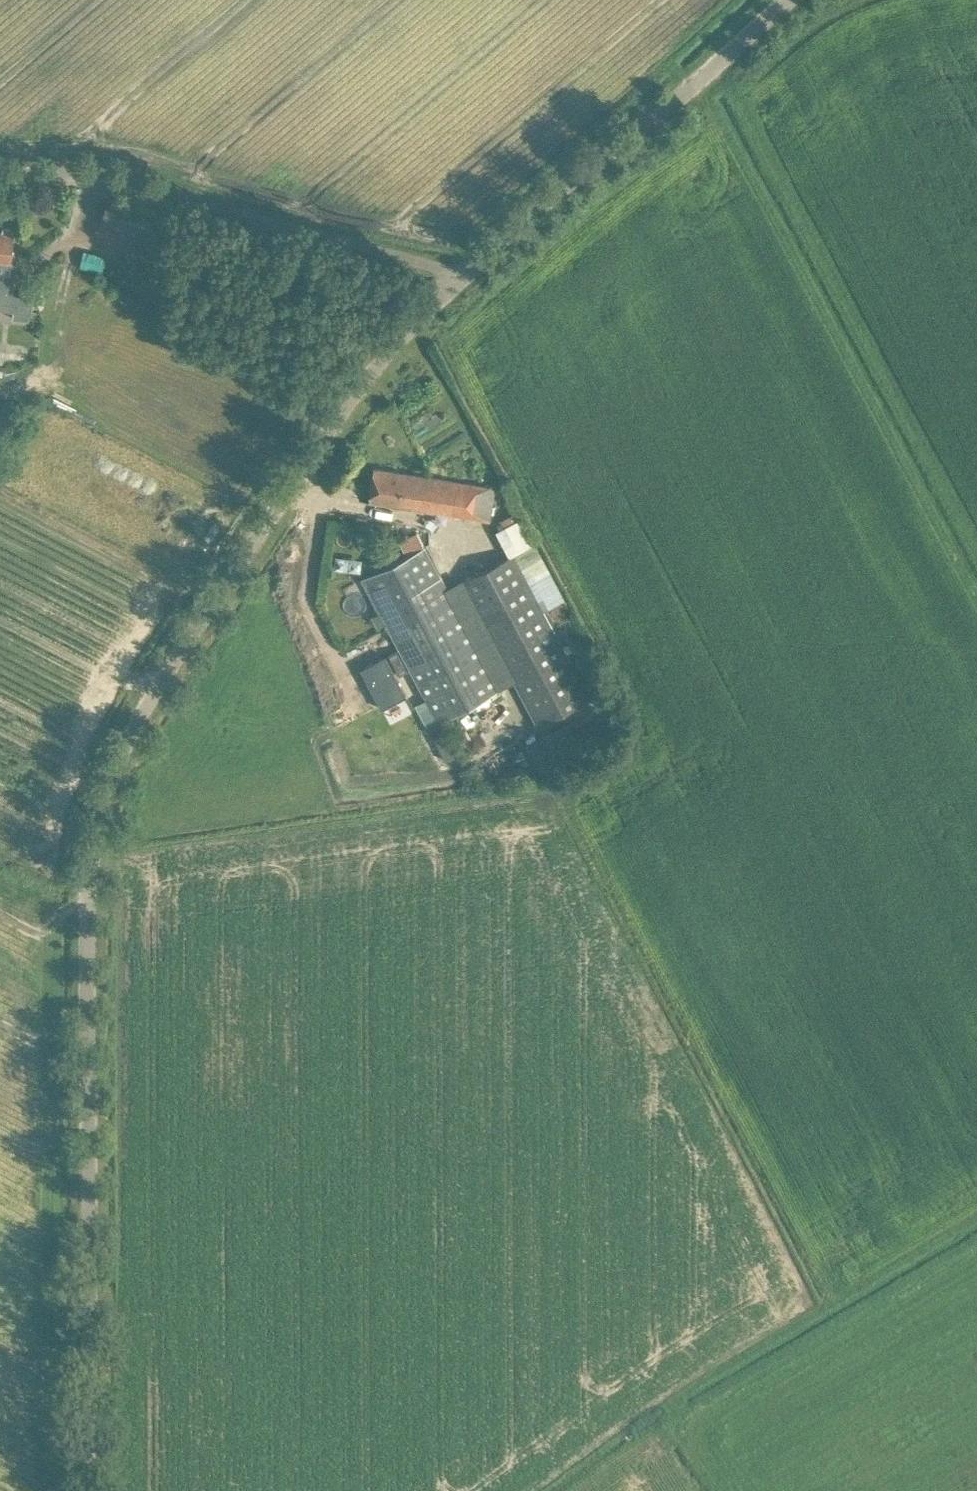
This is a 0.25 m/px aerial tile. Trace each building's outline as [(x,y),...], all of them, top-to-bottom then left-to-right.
[(13,309),(15,292),(12,292),(14,278),(8,278),(12,250),(15,230),(0,228),(0,308),(13,309)] [(495,485),(476,482),(374,467),(369,501),(490,519),(495,485)] [(441,724),(503,690),(515,684),(536,725),(590,696),(544,609),(566,598),(536,540),(447,586),(426,545),(363,579),(441,724)] [(363,620),(338,633),(359,674),(384,660),(363,620)] [(542,777),(562,767),(558,760),(580,748),(566,722),(524,744),(542,777)] [(594,732),(598,739),(615,729),(612,722),(594,732)] [(523,756),(520,750),(502,759),(506,765),(523,756)]
